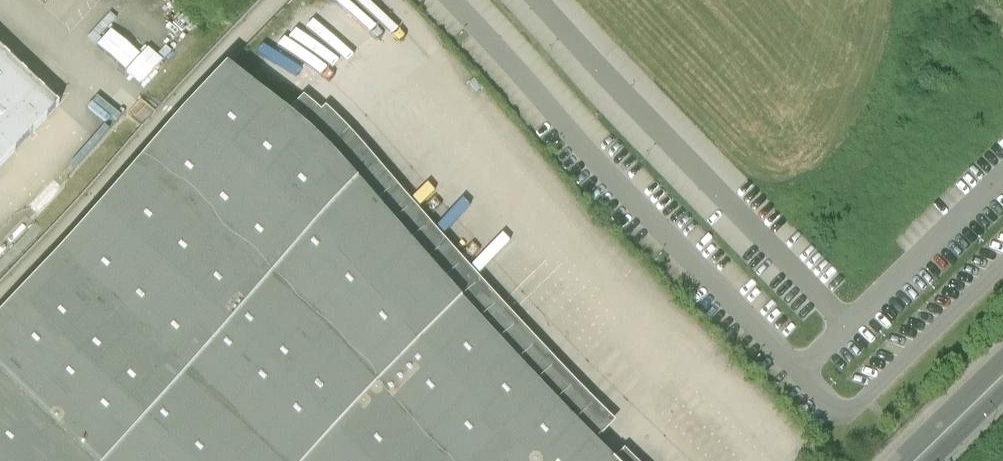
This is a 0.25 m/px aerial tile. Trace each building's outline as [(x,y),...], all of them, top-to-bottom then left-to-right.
[(78,1),(77,0),(40,0),(59,19),(78,1)] [(167,72),(149,53),(141,60),(113,32),(97,46),(143,94),(167,72)] [(59,107),(0,50),(0,169),(59,107)] [(0,320),(0,460),(611,460),(586,437),(602,419),(299,127),(282,144),(223,88),(0,320)] [(623,453),(615,460),(631,460),(623,453)]
